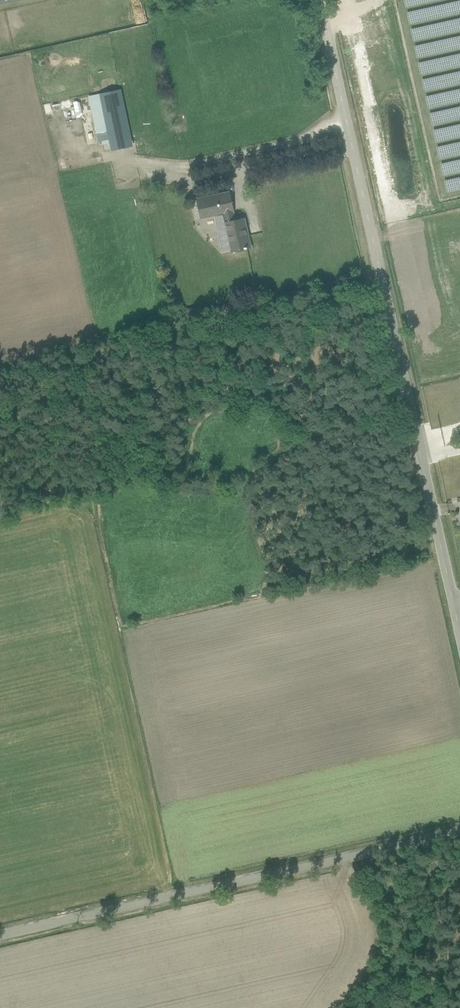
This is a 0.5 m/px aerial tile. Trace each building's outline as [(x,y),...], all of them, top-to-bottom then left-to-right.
[(120,90),(100,94),(90,96),(99,141),(109,139),(111,150),(132,146),(120,90)] [(219,194),(196,199),(201,218),(223,213),(225,223),(224,223),(227,236),(219,238),(223,253),(231,252),(241,249),(250,247),(244,218),(235,220),(233,211),(229,192),(219,194)]
